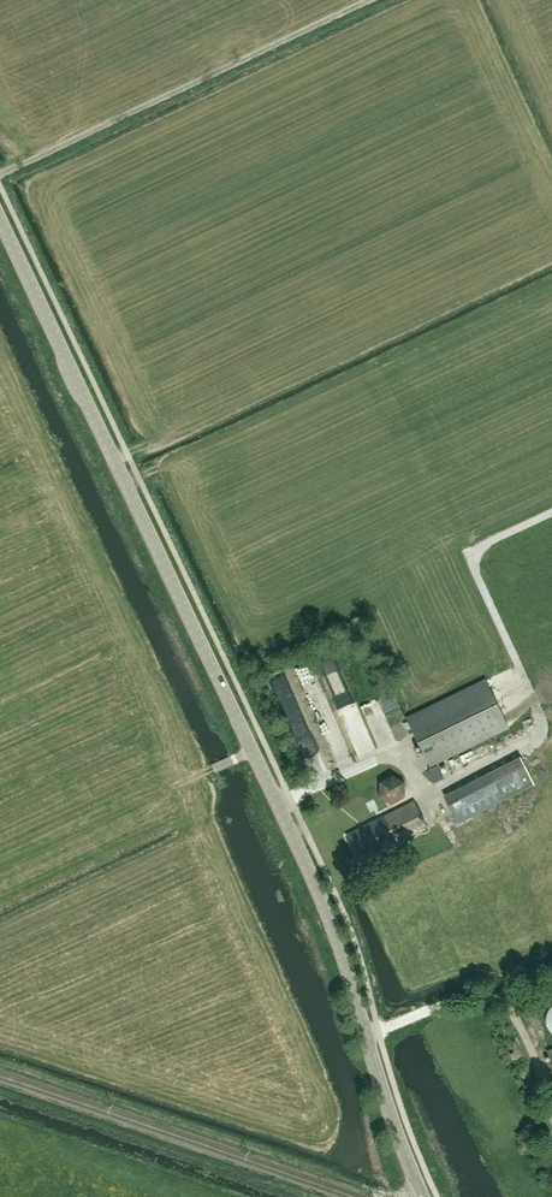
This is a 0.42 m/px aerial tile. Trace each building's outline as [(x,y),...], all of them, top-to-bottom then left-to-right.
[(328,660),(336,681),(352,675),(345,654),(328,660)] [(490,669),(495,679),(516,668),(511,658),(490,669)] [(311,683),(334,731),(345,726),(322,678),(311,683)] [(508,728),(485,680),(406,718),(429,766),(508,728)] [(397,785),(396,775),(386,775),(387,785),(397,785)] [(502,801),(489,775),(444,798),(457,824),(502,801)] [(389,801),(411,791),(406,780),(384,791),(389,801)] [(346,825),(385,806),(379,795),(340,814),(346,825)] [(397,844),(427,828),(414,802),(383,817),(397,844)] [(383,817),(347,836),(360,862),(397,844),(383,817)] [(551,1006),(551,1007),(550,1007),(549,1008),(547,1010),(546,1012),(546,1013),(545,1014),(545,1016),(544,1017),(544,1019),(544,1021),(544,1023),(544,1025),(545,1027),(545,1029),(546,1030),(547,1031),(548,1033),(549,1034),(551,1036),(551,1037),(551,1005),(551,1006)]
